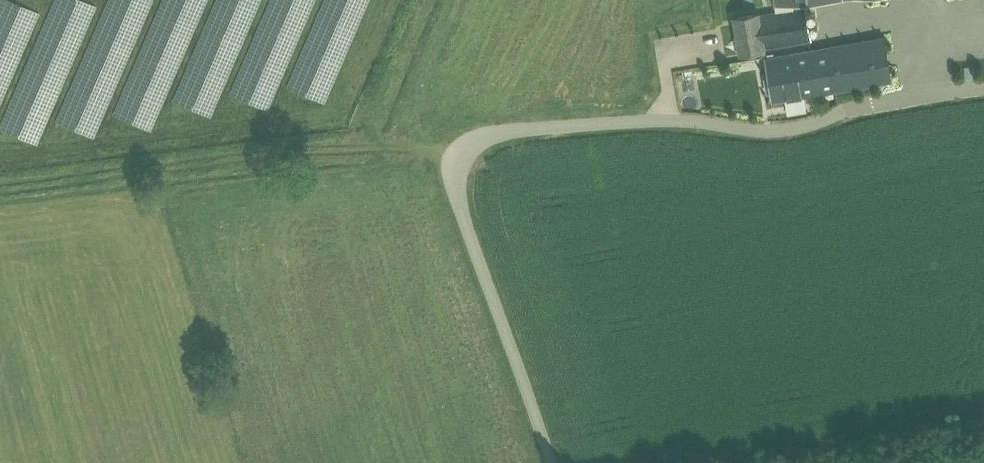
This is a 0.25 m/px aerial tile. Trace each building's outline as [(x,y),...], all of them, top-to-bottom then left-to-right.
[(805,6),(759,14),(759,12),(734,16),(741,53),(765,49),(765,47),(812,39),(805,6)] [(773,101),(837,89),(869,83),(886,80),(891,79),(884,37),(765,58),(769,78),(764,79),(767,94),(771,93),(773,101)]
